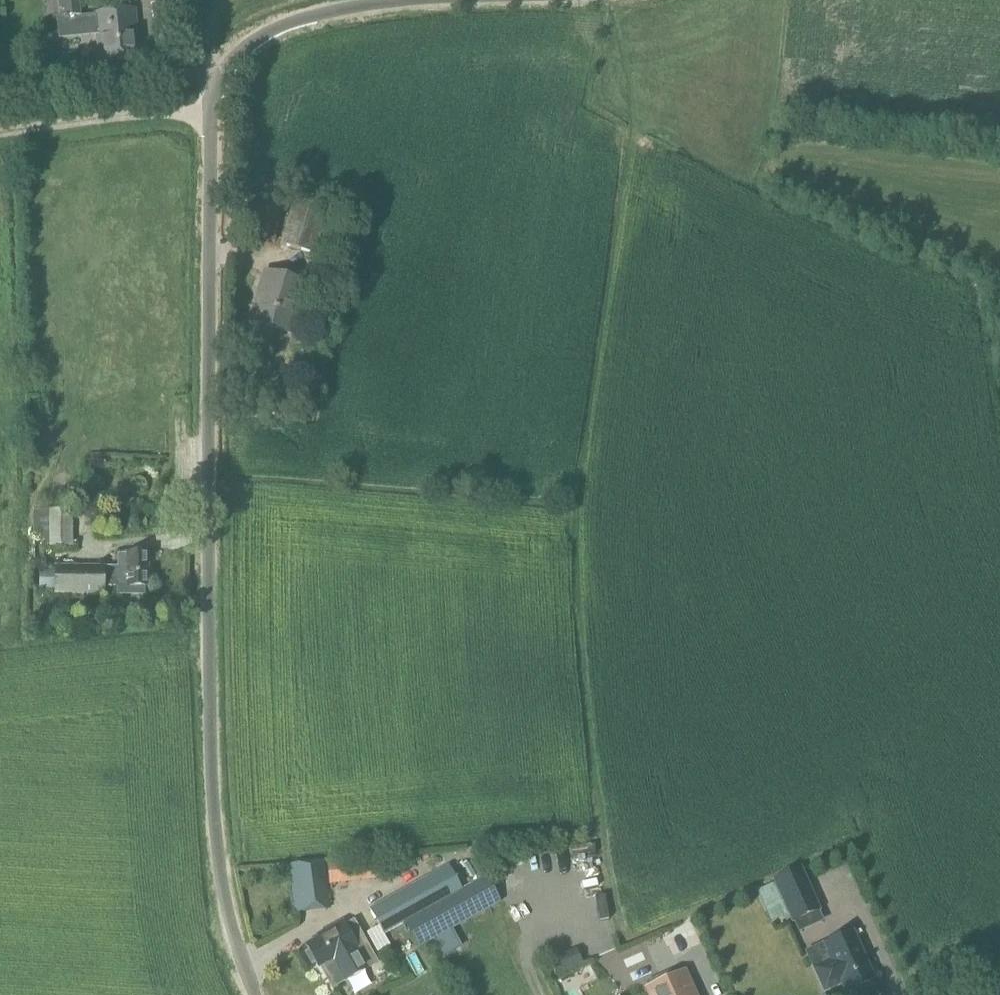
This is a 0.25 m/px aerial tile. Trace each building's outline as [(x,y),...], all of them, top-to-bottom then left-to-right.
[(44,18),(80,16),(79,0),(43,0),(44,18)] [(156,8),(185,5),(185,0),(155,0),(156,8)] [(72,17),(74,31),(96,29),(100,61),(141,57),(135,9),(95,13),(95,14),(72,17)] [(325,220),(352,228),(355,209),(296,192),(281,243),(315,253),(325,220)] [(345,232),(326,226),(318,254),(337,259),(345,232)] [(251,320),(292,332),(306,283),(265,271),(251,320)] [(45,400),(32,400),(32,410),(45,410),(45,400)] [(49,512),(34,512),(34,533),(41,533),(41,541),(49,541),(49,546),(73,546),(73,510),(49,509),(49,512)] [(105,587),(128,587),(128,586),(149,586),(149,574),(148,575),(147,553),(117,553),(118,566),(105,566),(105,565),(54,565),(54,594),(105,594),(105,587)] [(386,875),(384,857),(327,863),(329,881),(386,875)] [(295,911),(330,906),(325,862),(289,866),(295,911)] [(384,935),(405,923),(463,888),(449,864),(369,908),(384,935)] [(800,868),(775,879),(794,922),(819,910),(800,868)] [(418,947),(501,901),(486,875),(463,888),(405,923),(418,947)] [(368,967),(343,923),(327,932),(328,934),(308,946),(319,966),(321,965),(333,987),(368,967)] [(828,951),(810,959),(824,991),(842,983),(844,988),(857,983),(858,986),(871,980),(870,977),(872,976),(852,931),(825,944),(828,951)] [(377,940),(364,946),(372,966),(385,960),(377,940)] [(683,975),(650,989),(653,994),(691,994),(683,975)]
